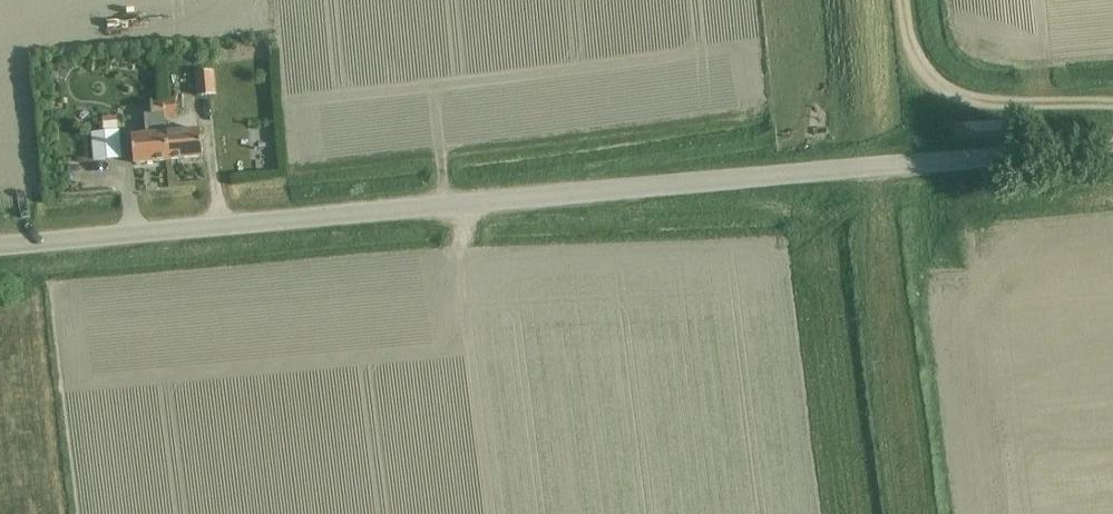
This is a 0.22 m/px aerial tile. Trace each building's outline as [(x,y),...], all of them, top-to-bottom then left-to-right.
[(197,92),(214,91),(212,69),(195,70),(197,92)] [(173,96),(161,98),(163,114),(174,112),(173,96)] [(168,157),(165,130),(164,130),(163,114),(161,98),(150,99),(151,111),(144,111),(146,131),(131,133),(133,160),(168,157)] [(117,116),(103,117),(104,129),(118,128),(117,116)] [(199,127),(165,130),(168,157),(202,153),(199,127)] [(93,157),(120,155),(118,128),(104,129),(91,130),(93,157)]
